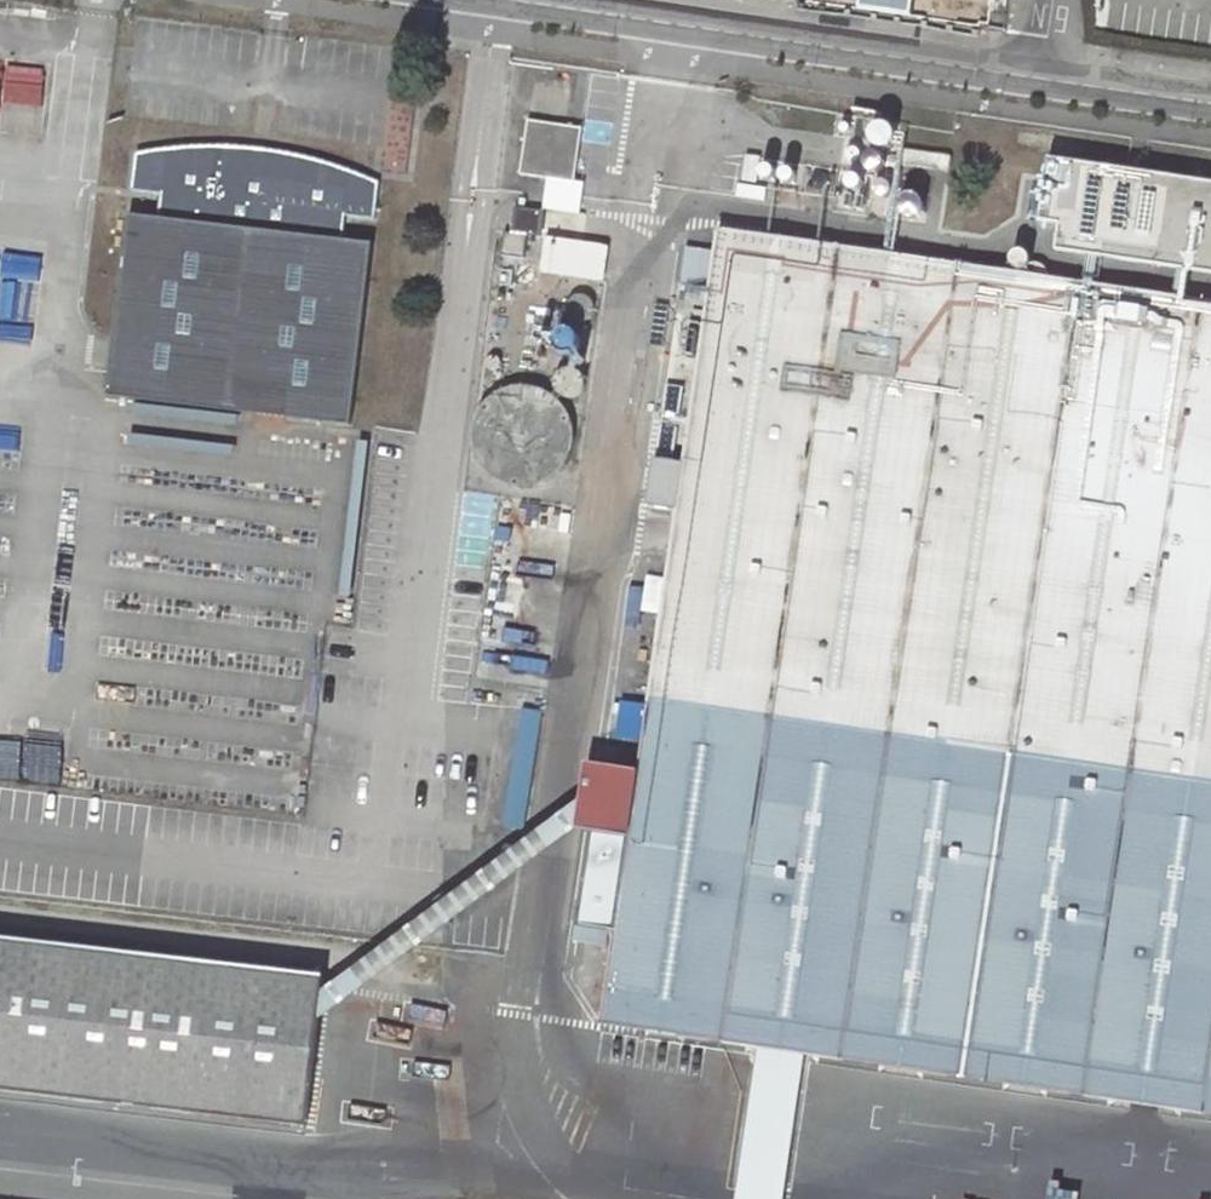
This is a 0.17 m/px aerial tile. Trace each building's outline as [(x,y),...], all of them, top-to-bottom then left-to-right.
[(15,66),(10,98),(43,103),(48,72),(15,66)] [(568,119),(573,88),(537,84),(533,114),(568,119)] [(528,120),(520,176),(573,183),(582,129),(528,120)] [(353,219),(383,223),(387,185),(345,168),(324,162),(283,153),(262,150),(241,148),(220,147),(199,148),(178,150),(141,155),(136,192),(165,196),(162,220),(133,216),(110,398),(357,428),(380,247),(350,243),(353,219)] [(947,170),(949,155),(898,147),(896,162),(947,170)] [(540,238),(543,213),(515,209),(511,234),(540,238)] [(718,227),(715,250),(710,290),(636,774),(582,766),(577,804),(596,815),(629,820),(598,1025),(1210,1115),(1210,302),(718,227)] [(602,282),(607,246),(545,238),(541,274),(602,282)] [(688,248),(684,288),(710,290),(715,250),(688,248)] [(510,490),(530,494),(550,491),(568,481),(582,466),(589,447),(590,426),(583,407),(570,391),(555,381),(537,377),(518,378),(501,385),(487,396),(477,412),(473,430),(474,448),(481,465),(492,479),(510,490)] [(507,552),(512,562),(520,571),(531,576),(542,578),(554,575),(564,569),(571,559),(575,548),(574,537),(570,527),(564,519),(555,513),(544,510),(534,510),(524,514),(515,521),(509,529),(506,540),(507,552)] [(64,789),(67,759),(33,754),(29,784),(64,789)] [(577,804),(322,980),(319,1008),(596,815),(577,804)] [(304,1126),(319,1008),(322,980),(323,975),(0,941),(0,1090),(304,1126)]
